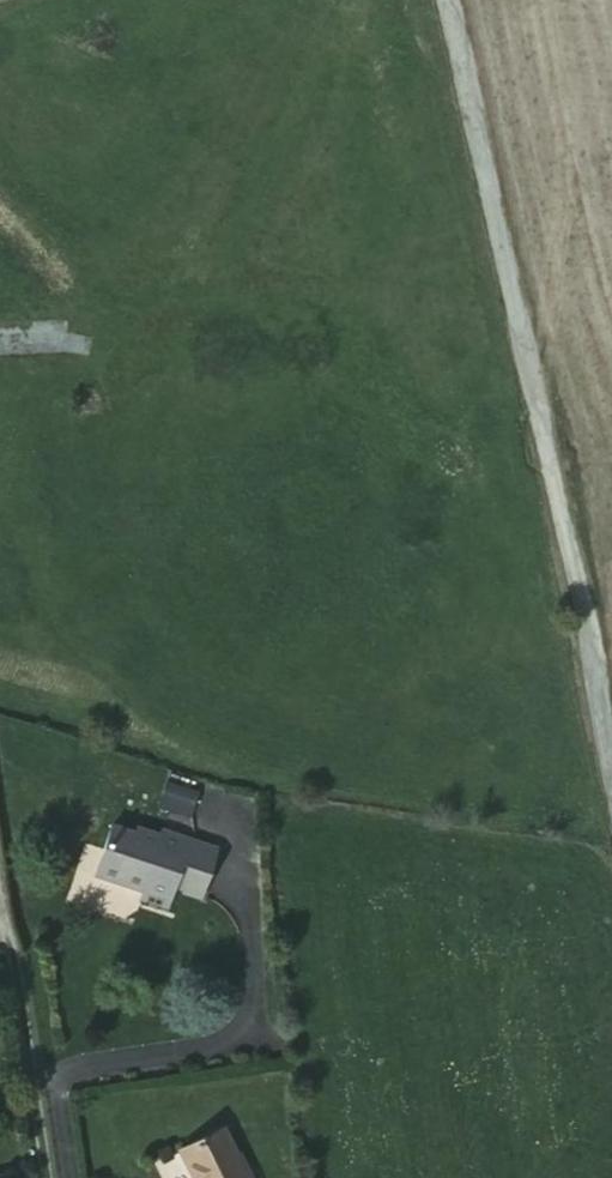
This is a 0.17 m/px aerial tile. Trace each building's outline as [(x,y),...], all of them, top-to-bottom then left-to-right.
[(163,784),(159,811),(192,816),(196,789),(163,784)] [(124,839),(100,831),(83,880),(131,896),(128,904),(155,913),(165,883),(192,892),(205,855),(151,837),(149,841),(126,834),(124,839)] [(172,1149),(186,1177),(242,1177),(241,1177),(239,1177),(216,1128),(172,1149)]
